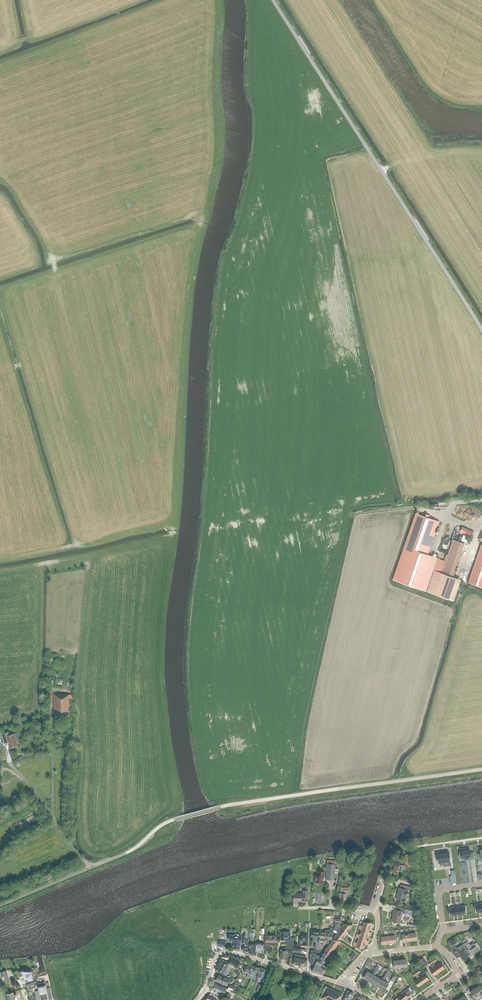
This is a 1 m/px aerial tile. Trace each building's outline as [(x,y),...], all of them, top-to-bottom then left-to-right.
[(446,561),(437,558),(428,555),(439,522),(416,513),(393,580),(454,600),(461,580),(453,577),(464,544),(453,540),(446,561)] [(471,537),(473,532),(464,527),(462,526),(460,531),(471,537)] [(481,544),(475,563),(471,562),(466,577),(470,578),(468,582),(481,587),(481,544)] [(70,695),(70,694),(65,694),(54,694),(54,712),(55,712),(55,715),(69,715),(69,711),(70,711),(70,702),(70,695)] [(3,733),(2,734),(4,743),(8,743),(9,748),(18,746),(17,741),(21,740),(19,733),(9,736),(8,732),(3,734),(3,733)] [(460,849),(459,857),(462,857),(463,860),(467,860),(469,859),(471,859),(471,858),(474,858),(474,852),(471,853),(470,850),(467,850),(463,851),(463,849),(460,849)] [(444,866),(451,865),(449,852),(437,854),(438,862),(443,862),(444,866)] [(406,867),(410,867),(408,854),(404,854),(405,866),(395,863),(392,872),(398,873),(399,870),(400,871),(401,868),(406,869),(406,867)] [(335,864),(327,863),(326,879),(334,880),(335,864)] [(315,882),(323,882),(324,871),(317,871),(317,875),(314,875),(314,878),(315,878),(315,882)] [(410,887),(403,885),(401,884),(400,888),(399,887),(397,895),(398,895),(397,899),(405,902),(408,890),(409,890),(410,887)] [(349,896),(350,887),(341,887),(341,893),(339,893),(339,900),(340,900),(341,900),(341,902),(346,902),(346,899),(349,899),(349,896)] [(293,901),(305,901),(305,897),(308,897),(308,890),(303,890),(303,893),(294,893),(293,901)] [(413,910),(400,907),(395,906),(393,914),(394,914),(392,920),(399,923),(402,912),(412,915),(413,910)] [(359,929),(361,930),(369,932),(370,927),(373,928),(374,924),(371,923),(372,922),(364,922),(363,926),(360,925),(359,929)] [(342,926),(340,925),(340,923),(335,923),(335,925),(346,934),(350,928),(353,925),(344,924),(342,926)] [(346,934),(335,925),(334,929),(338,932),(334,938),(342,939),(346,934)] [(320,931),(311,930),(310,941),(316,941),(315,948),(314,952),(319,952),(320,949),(322,949),(323,944),(321,944),(321,942),(322,942),(323,938),(319,938),(320,931)] [(366,940),(368,935),(370,936),(371,933),(369,932),(361,930),(360,934),(357,933),(356,937),(359,938),(366,940)] [(322,942),(329,943),(329,939),(331,940),(332,933),(320,931),(319,938),(323,938),(322,942)] [(290,932),(281,932),(281,940),(286,940),(287,944),(293,943),(293,938),(290,938),(290,932)] [(233,947),(240,948),(240,942),(241,942),(242,936),(239,936),(239,935),(238,934),(235,934),(235,935),(230,934),(229,936),(228,936),(228,938),(229,939),(229,940),(234,941),(233,947)] [(304,936),(304,934),(300,934),(300,939),(298,939),(298,945),(304,946),(304,944),(308,944),(308,936),(304,936)] [(242,935),(241,942),(244,943),(243,947),(243,952),(249,952),(254,954),(255,945),(248,944),(248,941),(245,940),(246,935),(242,935)] [(269,945),(276,945),(276,935),(265,935),(265,950),(269,950),(269,945)] [(353,945),(363,948),(365,943),(368,944),(369,941),(366,940),(359,938),(357,943),(354,942),(353,945)] [(458,954),(463,961),(469,956),(468,955),(472,952),(474,955),(474,954),(475,954),(479,951),(474,943),(470,945),(467,941),(463,944),(454,941),(452,939),(448,941),(448,945),(451,949),(455,956),(458,954)] [(325,950),(319,959),(317,961),(322,964),(323,962),(325,964),(332,955),(331,954),(340,941),(332,940),(325,950)] [(254,951),(263,952),(264,943),(255,943),(254,951)] [(293,946),(293,944),(287,944),(286,944),(286,948),(284,948),(284,949),(281,949),(280,959),(288,960),(287,964),(292,965),(293,955),(293,952),(293,948),(293,946)] [(317,958),(319,955),(310,953),(309,963),(314,965),(311,970),(323,975),(326,968),(320,966),(322,964),(317,961),(319,959),(317,958)] [(306,966),(307,959),(305,959),(306,956),(295,954),(292,963),(306,966)] [(227,975),(232,965),(238,968),(240,963),(231,959),(229,963),(223,960),(217,971),(223,974),(222,976),(225,977),(227,975)] [(434,964),(439,972),(444,968),(439,961),(434,964)] [(434,975),(439,972),(434,964),(429,968),(434,975)] [(256,975),(258,967),(250,965),(250,967),(245,965),(244,971),(248,972),(247,977),(254,979),(256,975)] [(258,980),(259,976),(263,977),(265,969),(258,967),(256,975),(254,979),(258,980)] [(4,983),(10,982),(7,970),(1,972),(4,983)] [(18,977),(24,975),(27,981),(33,980),(31,971),(28,971),(28,970),(24,971),(21,971),(22,971),(17,972),(18,977)] [(373,974),(368,971),(364,978),(369,981),(373,974)] [(418,976),(423,983),(428,979),(423,972),(418,976)] [(369,981),(374,984),(378,977),(375,975),(376,974),(375,973),(374,973),(373,974),(369,981)] [(387,976),(385,974),(383,977),(384,978),(379,987),(385,990),(388,984),(385,982),(386,979),(387,976)] [(225,977),(222,976),(218,975),(216,981),(222,982),(221,984),(227,986),(229,979),(226,978),(225,977)] [(418,987),(423,983),(418,976),(413,979),(418,987)] [(381,979),(378,977),(374,984),(379,987),(384,978),(383,977),(382,977),(381,979)] [(35,991),(37,999),(40,999),(45,999),(47,999),(53,999),(50,988),(46,988),(46,985),(45,985),(44,982),(38,983),(39,986),(38,987),(39,990),(35,991)] [(220,992),(220,991),(225,994),(224,996),(229,998),(230,994),(225,992),(227,988),(222,986),(222,987),(216,984),(213,989),(220,992)] [(342,994),(326,986),(320,998),(324,999),(339,999),(342,994)] [(394,999),(404,999),(412,994),(411,991),(412,990),(410,987),(408,988),(402,993),(394,999)] [(480,994),(476,988),(470,991),(472,994),(470,996),(472,999),(476,999),(474,998),(478,995),(481,999),(481,998),(481,996),(480,994)] [(354,993),(348,991),(343,999),(350,999),(354,993)]
